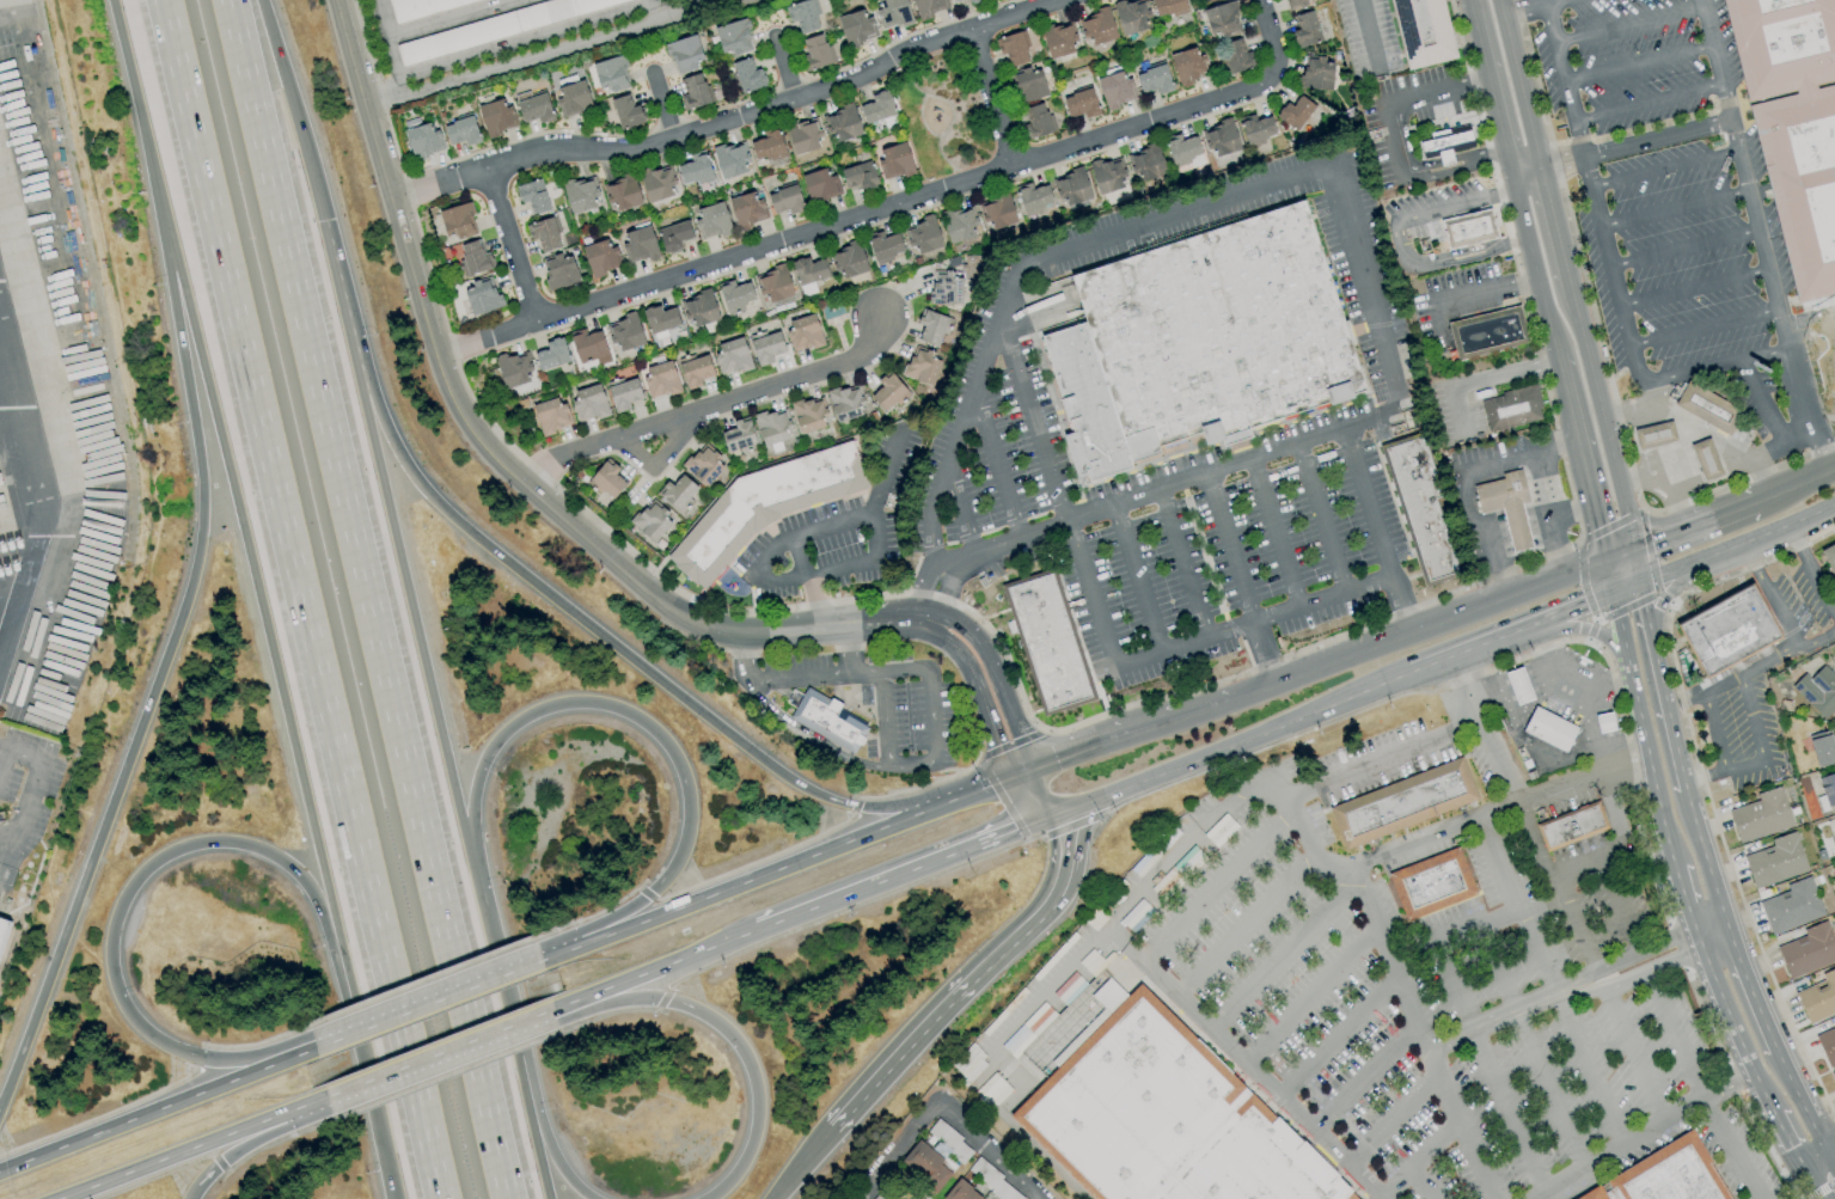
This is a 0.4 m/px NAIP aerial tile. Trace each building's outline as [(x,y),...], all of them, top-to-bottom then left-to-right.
[(393,20),(475,0),(388,0),(393,20)] [(637,0),(553,0),(394,43),(401,64),(637,1),(637,0)] [(813,0),(807,0),(785,6),(789,21),(795,19),(799,35),(821,28),(813,0)] [(906,0),(878,0),(881,9),(875,10),(881,31),(913,21),(906,0)] [(944,0),(913,0),(916,18),(947,12),(944,0)] [(1147,18),(1144,0),(1132,0),(1114,4),(1121,35),(1147,29),(1144,19),(1147,18)] [(1186,11),(1183,0),(1152,0),(1156,19),(1186,11)] [(1285,11),(1315,1),(1315,0),(1282,0),(1285,11)] [(1406,71),(1456,57),(1442,0),(1389,0),(1406,71)] [(1747,102),(1796,90),(1797,96),(1749,108),(1797,304),(1834,294),(1834,84),(1816,88),(1815,84),(1834,79),(1834,0),(1722,0),(1747,102)] [(1240,31),(1234,2),(1203,8),(1209,38),(1240,31)] [(1090,47),(1117,37),(1106,7),(1079,17),(1090,47)] [(838,16),(845,46),(875,39),(868,9),(838,16)] [(1294,14),(1297,30),(1292,31),(1295,47),(1320,43),(1314,11),(1294,14)] [(713,28),(723,58),(751,49),(745,30),(750,29),(747,18),(713,28)] [(1047,59),(1074,54),(1072,42),(1076,42),(1072,22),(1041,28),(1047,59)] [(998,55),(1006,53),(1009,67),(1030,62),(1023,31),(994,37),(998,55)] [(807,54),(800,56),(805,72),(833,63),(823,33),(802,40),(807,54)] [(672,72),(703,66),(697,36),(666,42),(672,72)] [(1227,74),(1253,68),(1249,51),(1244,52),(1241,39),(1219,44),(1227,74)] [(1208,75),(1197,46),(1169,56),(1180,86),(1208,75)] [(601,94),(631,84),(621,55),(591,65),(601,94)] [(1332,63),(1324,63),(1324,56),(1304,56),(1305,90),(1332,89),(1332,63)] [(762,68),(753,70),(752,58),(733,61),(738,93),(765,88),(762,68)] [(1135,72),(1140,93),(1156,89),(1158,94),(1172,91),(1165,65),(1135,72)] [(1038,67),(1012,75),(1022,104),(1047,95),(1038,67)] [(1119,103),(1133,99),(1126,71),(1097,78),(1105,113),(1120,109),(1119,103)] [(682,78),(685,94),(680,95),(682,109),(710,104),(704,73),(682,78)] [(593,109),(584,80),(559,87),(561,97),(555,98),(561,119),(593,109)] [(1084,118),(1098,115),(1092,89),(1062,95),(1067,118),(1083,114),(1084,118)] [(870,95),(872,102),(859,105),(864,123),(895,115),(889,90),(870,95)] [(538,124),(553,120),(545,92),(530,97),(528,91),(514,95),(522,122),(536,118),(538,124)] [(632,107),(628,94),(610,100),(619,130),(644,122),(639,106),(632,107)] [(1274,120),(1301,131),(1313,103),(1297,96),(1292,108),(1281,104),(1274,120)] [(478,105),(484,136),(516,129),(512,106),(503,108),(502,100),(478,105)] [(1024,108),(1027,123),(1023,124),(1027,139),(1053,133),(1046,103),(1024,108)] [(830,143),(861,136),(854,104),(822,112),(830,143)] [(1245,143),(1275,138),(1270,114),(1240,120),(1245,143)] [(464,146),(480,142),(472,116),(443,125),(449,145),(463,141),(464,146)] [(441,153),(435,122),(420,125),(419,118),(404,121),(410,159),(441,153)] [(821,137),(815,118),(785,126),(794,155),(819,148),(816,138),(821,137)] [(1239,151),(1232,119),(1202,126),(1207,148),(1212,147),(1215,157),(1239,151)] [(1421,161),(1475,148),(1468,120),(1414,133),(1421,161)] [(755,162),(785,155),(779,128),(762,132),(763,138),(750,141),(755,162)] [(1171,164),(1201,157),(1196,136),(1181,139),(1179,134),(1165,138),(1171,164)] [(749,172),(742,140),(712,147),(720,180),(749,172)] [(883,180),(913,174),(907,143),(876,149),(883,180)] [(1128,151),(1134,182),(1165,176),(1158,145),(1128,151)] [(688,155),(690,162),(676,166),(682,187),(712,178),(704,151),(688,155)] [(1126,189),(1120,157),(1090,162),(1095,194),(1126,189)] [(840,170),(846,189),(858,185),(860,191),(878,186),(870,161),(840,170)] [(647,202),(673,197),(670,185),(673,184),(669,166),(640,172),(647,202)] [(801,175),(809,203),(840,194),(832,166),(801,175)] [(1059,205),(1089,200),(1084,169),(1053,174),(1059,205)] [(612,211),(641,205),(634,174),(605,180),(612,211)] [(571,215),(602,206),(593,175),(562,184),(571,215)] [(515,186),(520,203),(527,201),(531,215),(549,210),(540,179),(515,186)] [(766,194),(773,214),(787,209),(788,215),(804,210),(796,184),(766,194)] [(1047,185),(1032,189),(1031,184),(1016,188),(1023,214),(1053,205),(1047,185)] [(729,198),(736,228),(768,221),(762,200),(755,202),(752,192),(729,198)] [(1016,224),(1009,194),(979,201),(987,232),(1016,224)] [(1070,276),(1277,208),(1303,198),(1347,332),(1366,391),(1235,435),(1088,483),(1064,410),(1039,336),(1084,320),(1070,276)] [(693,210),(702,240),(732,232),(723,201),(693,210)] [(446,241),(477,231),(468,202),(437,212),(446,241)] [(940,214),(948,244),(979,235),(971,205),(940,214)] [(1446,252),(1500,239),(1493,208),(1439,222),(1446,252)] [(540,253),(562,247),(554,217),(526,224),(530,241),(537,239),(540,253)] [(942,247),(933,217),(905,226),(914,256),(942,247)] [(693,239),(688,220),(657,229),(665,255),(682,251),(680,243),(693,239)] [(628,242),(621,244),(628,265),(659,255),(649,225),(625,233),(628,242)] [(883,237),(882,232),(867,235),(874,262),(904,254),(898,233),(883,237)] [(459,244),(462,260),(458,261),(461,276),(493,269),(489,251),(482,253),(479,240),(459,244)] [(614,246),(609,247),(608,240),(583,245),(589,276),(619,270),(614,246)] [(866,274),(862,242),(831,246),(834,270),(841,270),(842,276),(866,274)] [(539,261),(549,291),(580,281),(571,256),(562,259),(560,254),(539,261)] [(791,261),(802,297),(816,292),(813,282),(829,277),(823,258),(810,263),(807,256),(791,261)] [(764,304),(793,296),(785,266),(756,273),(764,304)] [(930,304),(961,304),(961,274),(931,274),(930,304)] [(500,308),(492,276),(462,284),(470,315),(500,308)] [(754,299),(749,281),(735,286),(733,280),(718,284),(727,315),(746,310),(744,302),(754,299)] [(691,327),(719,320),(710,290),(683,297),(691,327)] [(681,324),(675,307),(661,312),(659,305),(642,311),(651,335),(681,324)] [(1457,357),(1524,339),(1516,306),(1448,324),(1457,357)] [(938,347),(948,317),(922,309),(917,324),(923,325),(918,340),(938,347)] [(611,343),(618,341),(620,351),(644,345),(636,311),(622,314),(624,322),(607,326),(611,343)] [(794,353),(823,344),(815,313),(784,322),(794,353)] [(602,331),(586,334),(585,329),(570,332),(577,364),(593,361),(594,365),(608,362),(602,331)] [(784,353),(780,332),(751,339),(757,366),(773,362),(772,356),(784,353)] [(752,366),(742,337),(713,346),(722,376),(752,366)] [(535,352),(538,370),(569,364),(563,338),(544,341),(546,350),(535,352)] [(502,388),(532,382),(526,352),(495,358),(502,388)] [(702,386),(701,379),(714,376),(708,354),(678,362),(686,390),(702,386)] [(650,399),(680,391),(671,361),(641,369),(650,399)] [(908,392),(889,372),(877,382),(881,386),(870,396),(885,413),(908,392)] [(628,402),(642,399),(636,377),(607,384),(614,413),(630,409),(628,402)] [(1687,380),(1674,404),(1730,435),(1742,411),(1687,380)] [(608,413),(600,384),(570,393),(579,422),(608,413)] [(865,414),(857,385),(827,393),(835,422),(865,414)] [(1480,402),(1536,385),(1546,417),(1490,434),(1480,402)] [(829,426),(820,396),(790,405),(799,435),(829,426)] [(532,404),(540,435),(572,426),(567,403),(558,405),(556,398),(532,404)] [(793,435),(785,408),(754,418),(763,445),(793,435)] [(734,428),(722,432),(728,456),(757,449),(749,417),(732,421),(734,428)] [(1633,430),(1638,451),(1675,441),(1670,421),(1633,430)] [(1689,445),(1702,482),(1721,475),(1708,438),(1689,445)] [(1390,448),(1419,439),(1463,574),(1432,582),(1390,448)] [(778,516),(777,515),(843,493),(844,495),(867,488),(851,440),(735,478),(666,557),(702,589),(752,532),(753,533),(778,516)] [(703,443),(682,467),(704,488),(726,464),(703,443)] [(626,482),(616,475),(621,469),(606,458),(588,481),(613,500),(626,482)] [(1472,487),(1503,478),(1501,473),(1521,469),(1529,498),(1518,501),(1530,547),(1510,552),(1499,510),(1479,515),(1472,487)] [(699,489),(682,474),(672,485),(667,481),(656,494),(678,513),(699,489)] [(671,524),(662,516),(666,512),(652,499),(630,523),(653,543),(671,524)] [(1821,552),(1834,544),(1834,578),(1821,552)] [(1008,588),(1050,574),(1091,696),(1050,710),(1008,588)] [(1707,679),(1676,625),(1753,582),(1782,637),(1770,643),(1775,650),(1758,660),(1754,653),(1744,659),(1748,666),(1732,674),(1729,667),(1707,679)] [(1824,665),(1834,676),(1834,708),(1824,720),(1797,692),(1824,665)] [(1518,705),(1506,674),(1522,668),(1534,699),(1518,705)] [(851,754),(867,727),(838,710),(842,704),(831,698),(830,699),(806,686),(788,717),(851,754)] [(1790,711),(1779,709),(1781,699),(1792,702),(1790,711)] [(1566,753),(1523,732),(1535,706),(1579,728),(1566,753)] [(1831,730),(1834,742),(1834,763),(1818,769),(1817,764),(1809,736),(1831,730)] [(1346,850),(1329,808),(1462,757),(1479,799),(1346,850)] [(1818,778),(1834,773),(1834,805),(1828,807),(1829,810),(1822,813),(1817,797),(1824,795),(1818,778)] [(1739,844),(1729,810),(1760,801),(1757,794),(1781,787),(1794,826),(1739,844)] [(1547,852),(1536,825),(1598,801),(1609,828),(1547,852)] [(1829,836),(1834,834),(1834,818),(1825,821),(1829,836)] [(1755,889),(1744,856),(1773,846),(1772,839),(1794,832),(1809,870),(1755,889)] [(1407,922),(1388,875),(1458,846),(1478,894),(1407,922)] [(1773,936),(1760,903),(1790,891),(1787,885),(1810,876),(1811,879),(1817,876),(1821,885),(1815,887),(1825,914),(1773,936)] [(12,918),(0,914),(0,956),(12,918)] [(1827,920),(1834,941),(1834,962),(1791,980),(1776,948),(1805,936),(1803,930),(1827,920)] [(1822,974),(1834,968),(1834,1014),(1810,1026),(1796,993),(1824,980),(1822,974)] [(1351,1193),(1357,1198),(1092,1198),(1009,1118),(1047,1079),(1041,1072),(1105,1009),(1091,996),(1109,978),(1128,997),(1140,984),(1197,1040),(1197,1039),(1232,1073),(1231,1075),(1246,1088),(1244,1089),(1250,1094),(1277,1119),(1277,1118),(1302,1142),(1303,1140),(1339,1176),(1338,1177),(1352,1192),(1351,1193)] [(1815,1036),(1834,1027),(1834,1066),(1829,1069),(1815,1036)] [(935,1193),(958,1164),(960,1166),(974,1150),(936,1120),(926,1132),(937,1141),(931,1149),(918,1139),(899,1164),(935,1193)] [(1709,1163),(1731,1198),(1576,1198),(1599,1185),(1601,1187),(1608,1183),(1607,1182),(1692,1130),(1712,1162),(1709,1163)] [(957,1180),(941,1198),(981,1198),(957,1180)]
